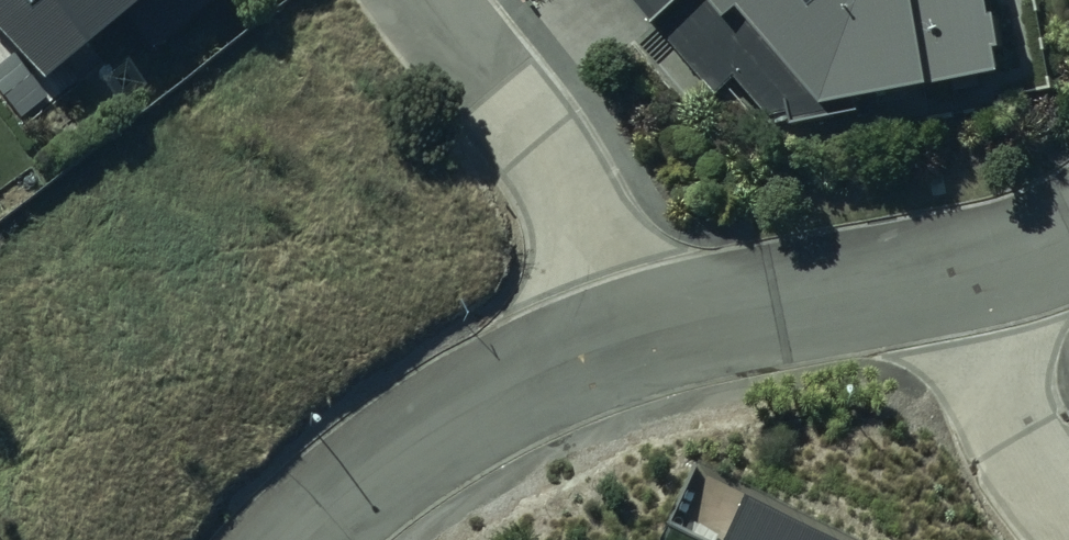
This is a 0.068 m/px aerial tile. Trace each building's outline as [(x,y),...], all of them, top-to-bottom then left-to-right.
[(41,93),(117,26),(155,70),(235,0),(0,0),(0,46),(41,93)] [(721,92),(741,76),(776,118),(868,104),(866,90),(1011,61),(1006,37),(1015,35),(1008,1),(998,3),(998,0),(645,0),(721,92)] [(741,471),(706,539),(887,539),(741,471)]
